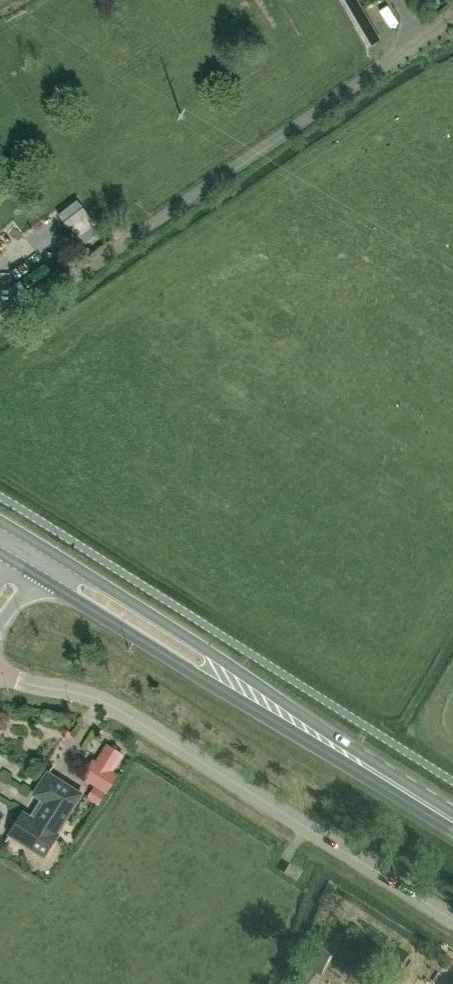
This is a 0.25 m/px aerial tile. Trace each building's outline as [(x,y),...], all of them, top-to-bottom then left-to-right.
[(425,11),(439,3),(437,0),(418,0),(425,11)] [(106,746),(101,754),(104,757),(99,765),(109,772),(120,754),(106,746)] [(33,820),(21,812),(7,834),(43,856),(57,835),(55,833),(80,794),(46,772),(33,794),(45,802),(33,820)] [(296,881),(302,872),(289,865),(284,873),(296,881)] [(445,980),(430,971),(423,983),(443,983),(445,980)]
